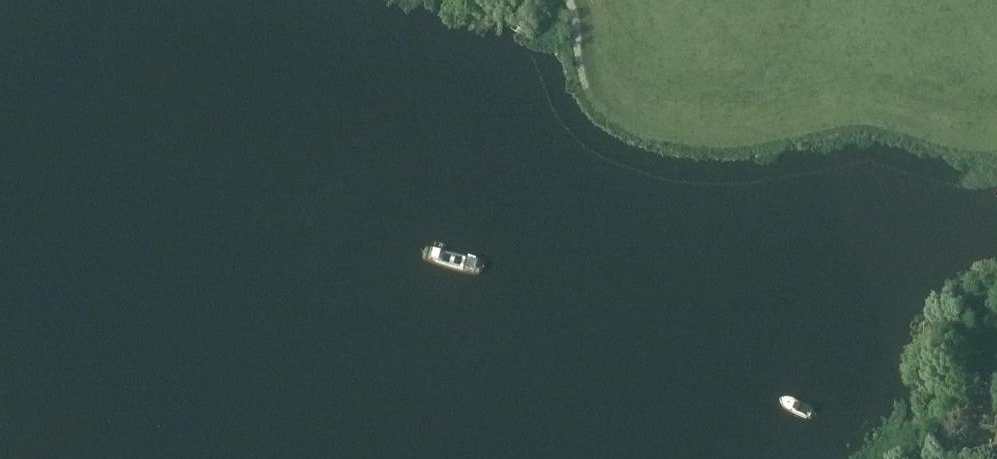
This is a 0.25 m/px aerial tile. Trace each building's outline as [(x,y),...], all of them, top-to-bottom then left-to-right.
[(939,458),(970,458),(962,445),(939,458)]
